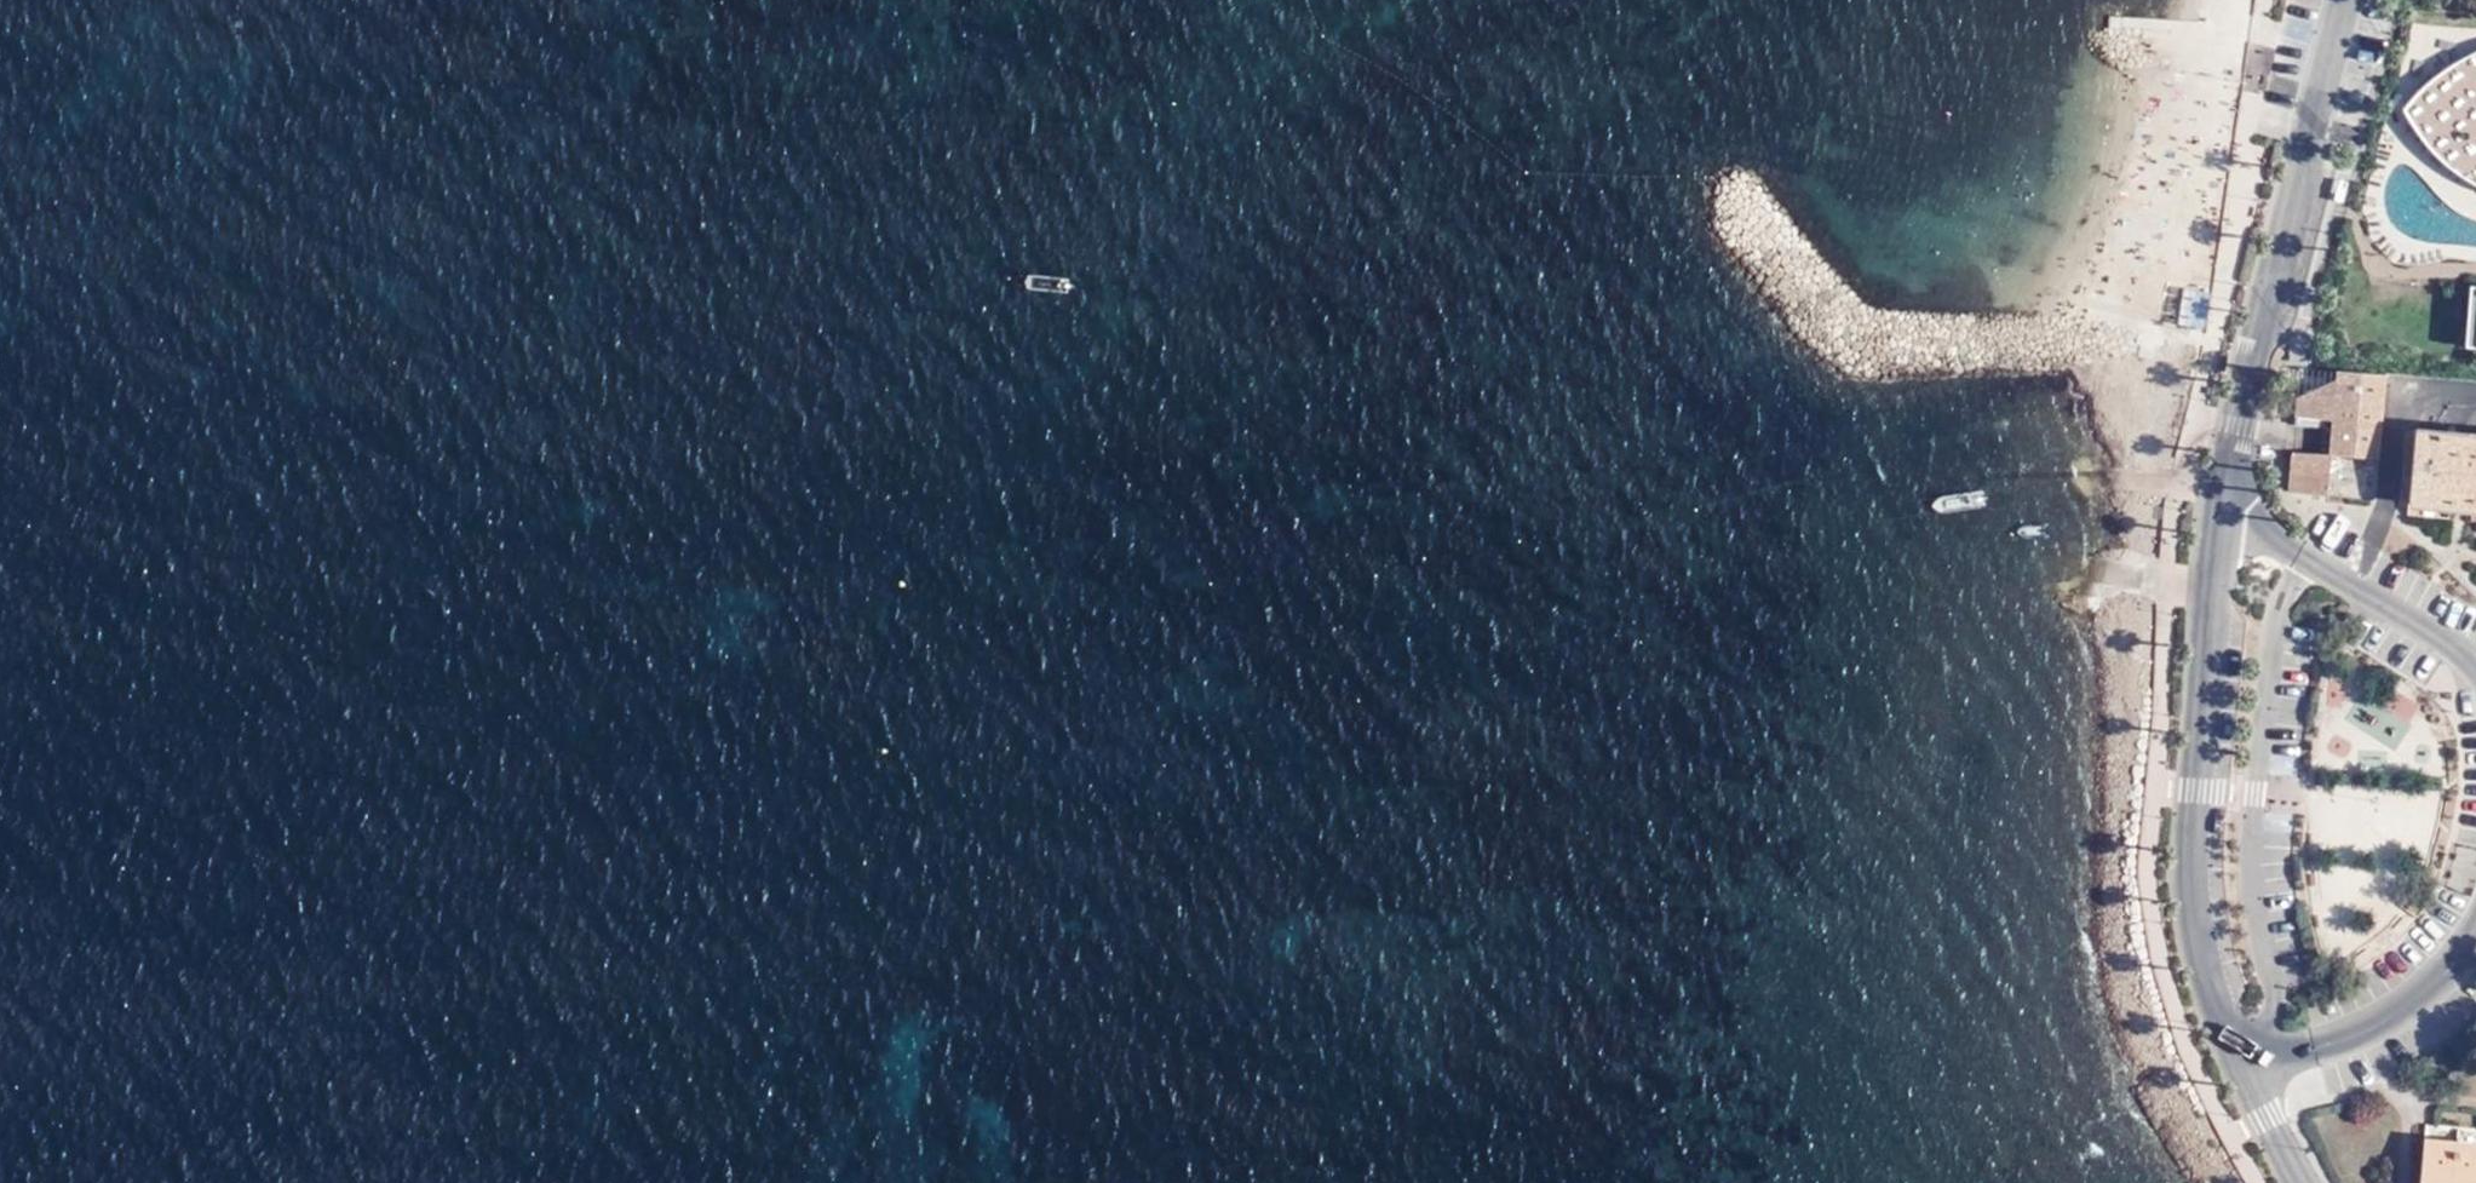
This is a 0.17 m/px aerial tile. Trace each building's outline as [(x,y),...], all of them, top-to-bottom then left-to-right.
[(2473,282),(2468,345),(2475,345),(2475,282),(2473,282)] [(2367,484),(2369,476),(2362,474),(2371,362),(2330,360),(2328,361),(2319,365),(2319,378),(2307,379),(2307,371),(2288,380),(2289,399),(2325,402),(2323,441),(2322,453),(2283,450),(2281,477),(2367,484)] [(2362,474),(2369,476),(2375,376),(2376,363),(2371,362),(2362,474)] [(2475,495),(2475,420),(2411,414),(2405,489),(2475,495)] [(2284,438),(2283,450),(2322,453),(2323,441),(2284,438)] [(2474,1134),(2405,1128),(2402,1182),(2471,1182),(2474,1134)]
